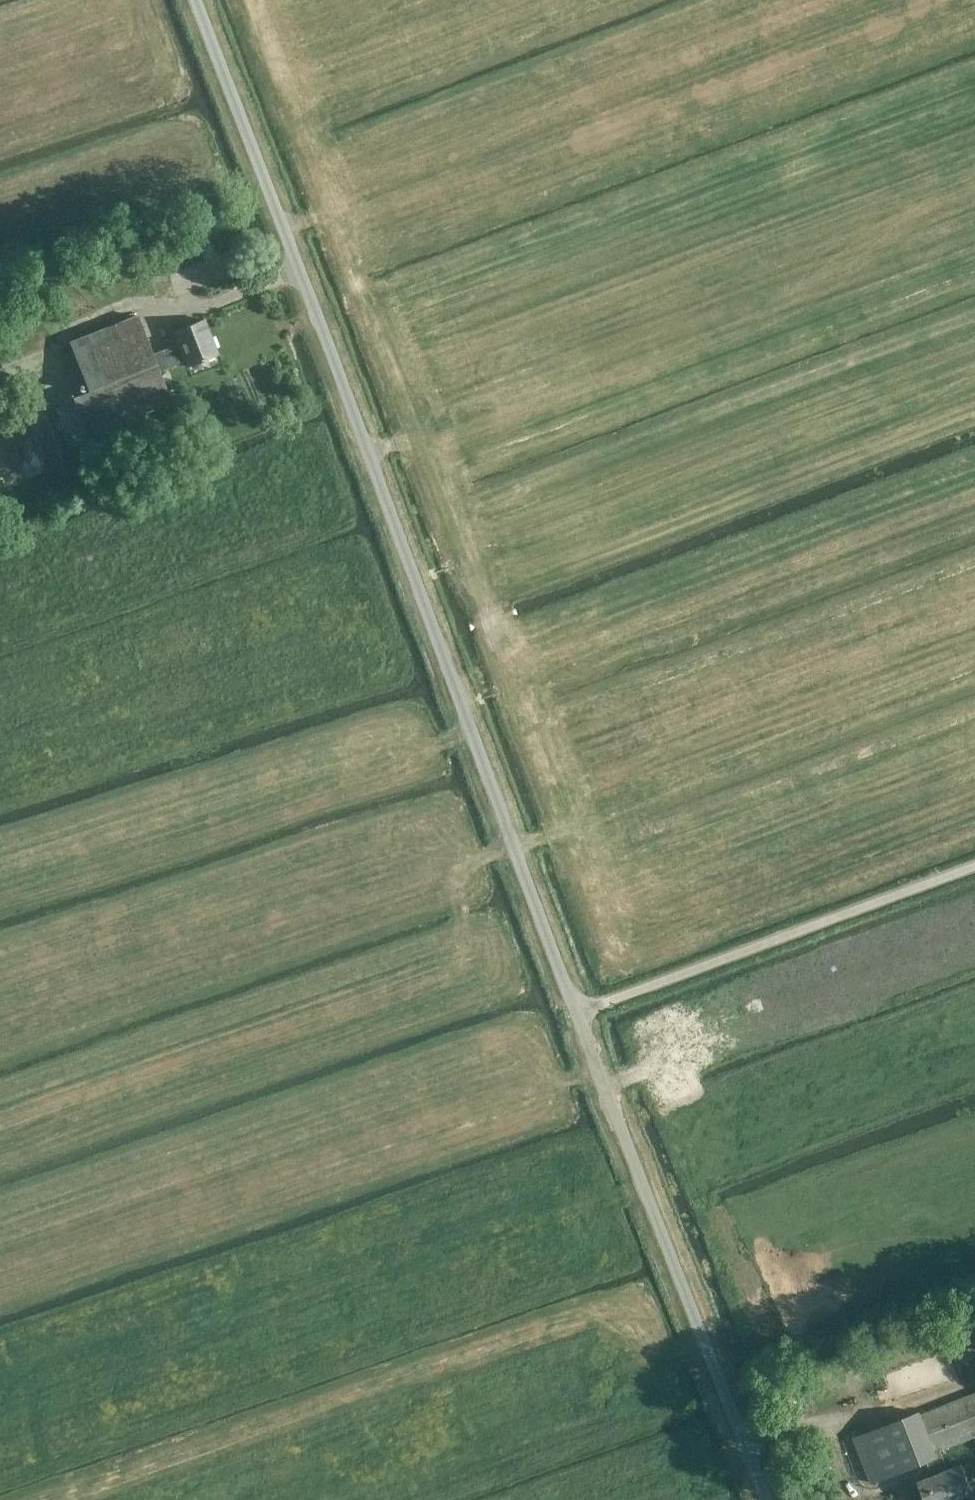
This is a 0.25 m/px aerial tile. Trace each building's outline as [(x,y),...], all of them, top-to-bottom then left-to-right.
[(187,364),(217,351),(203,317),(173,330),(178,342),(151,353),(135,313),(69,340),(89,389),(72,395),(88,433),(170,401),(157,369),(184,358),(187,364)] [(305,399),(298,402),(300,407),(307,404),(305,399)] [(971,1489),(960,1462),(947,1467),(940,1448),(974,1434),(974,1389),(920,1411),(920,1410),(854,1437),(872,1481),(927,1459),(932,1473),(919,1478),(928,1499),(944,1499),(971,1489)]
